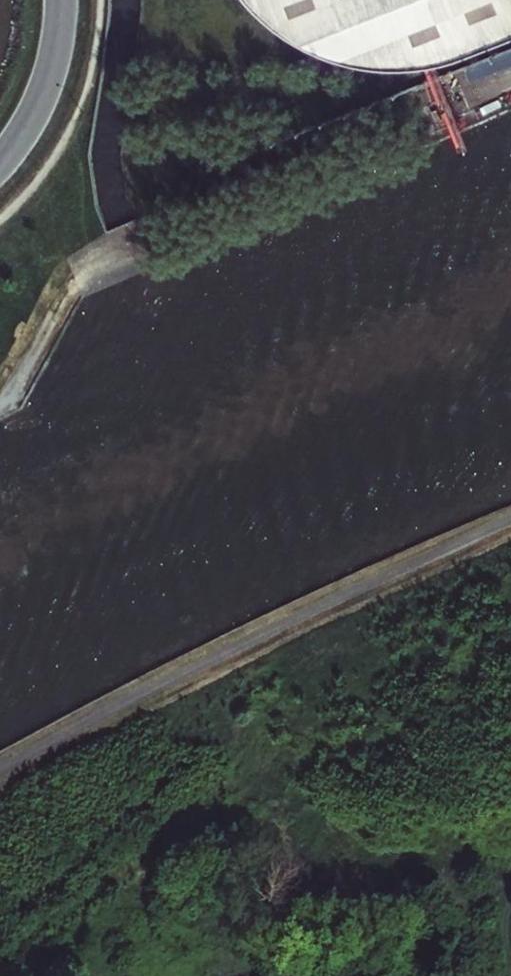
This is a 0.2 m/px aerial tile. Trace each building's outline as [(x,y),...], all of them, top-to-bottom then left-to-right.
[(284,26),(318,48),(356,62),(397,67),(437,64),(510,39),(510,0),(257,0),(284,26)]
